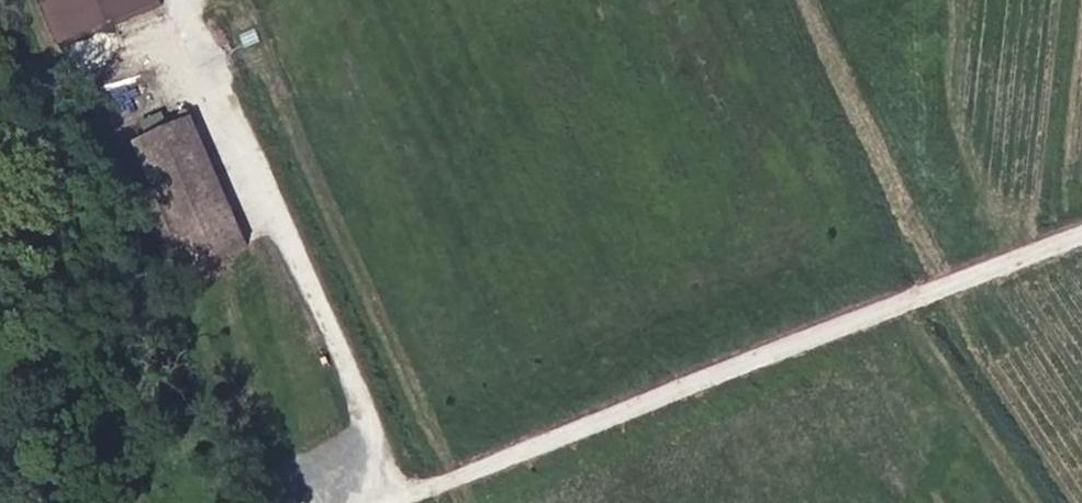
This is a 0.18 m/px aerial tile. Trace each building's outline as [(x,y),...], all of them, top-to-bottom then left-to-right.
[(56,48),(164,6),(162,0),(37,0),(56,48)] [(108,82),(139,77),(136,56),(104,61),(108,82)] [(249,242),(195,117),(134,142),(188,268),(249,242)]
